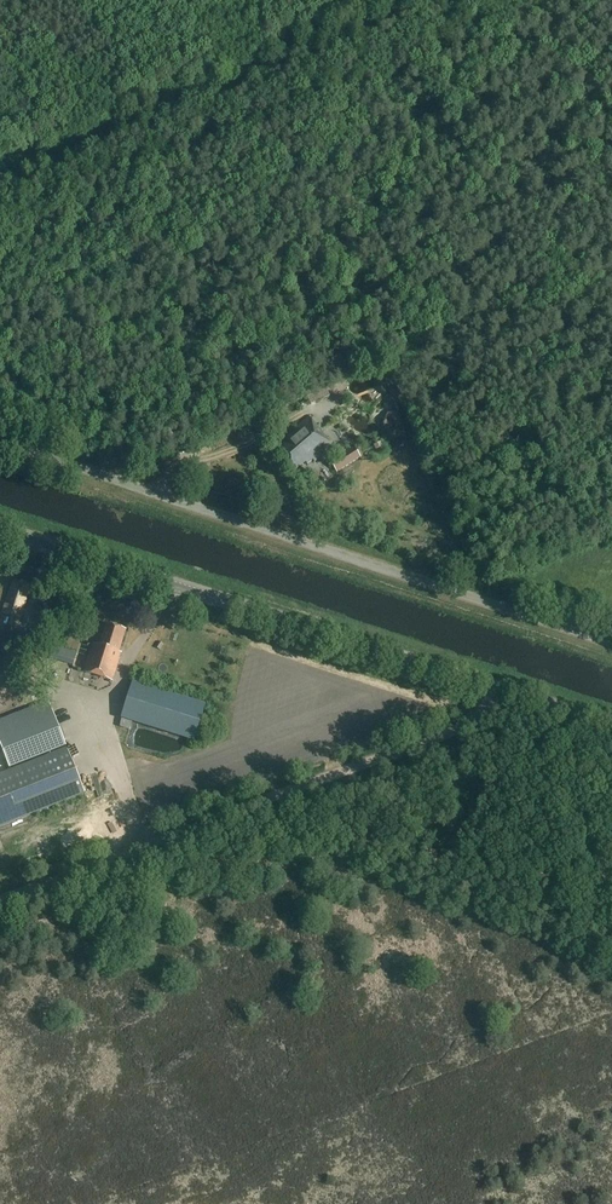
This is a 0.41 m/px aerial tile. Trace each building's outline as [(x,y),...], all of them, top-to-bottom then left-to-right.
[(306,396),(310,405),(329,397),(325,388),(306,396)] [(314,462),(332,447),(307,417),(273,445),(276,447),(275,448),(292,469),(303,460),(305,463),(311,458),(314,462)] [(337,473),(361,457),(354,447),(330,462),(337,473)] [(376,456),(369,461),(374,468),(381,463),(376,456)] [(30,596),(32,587),(13,581),(3,613),(11,616),(9,625),(18,628),(26,601),(25,601),(26,595),(30,596)] [(36,605),(33,613),(39,615),(42,607),(36,605)] [(119,651),(123,638),(126,630),(106,624),(103,631),(99,644),(93,642),(83,672),(112,681),(122,652),(119,651)] [(1,647),(20,645),(19,634),(0,636),(0,640),(1,647)] [(73,666),(77,654),(54,647),(50,658),(73,666)] [(194,742),(206,706),(133,682),(121,719),(194,742)] [(30,706),(6,715),(0,718),(0,743),(9,766),(24,760),(47,751),(65,744),(52,710),(34,717),(30,706)] [(85,793),(67,748),(0,775),(0,827),(85,793)]
